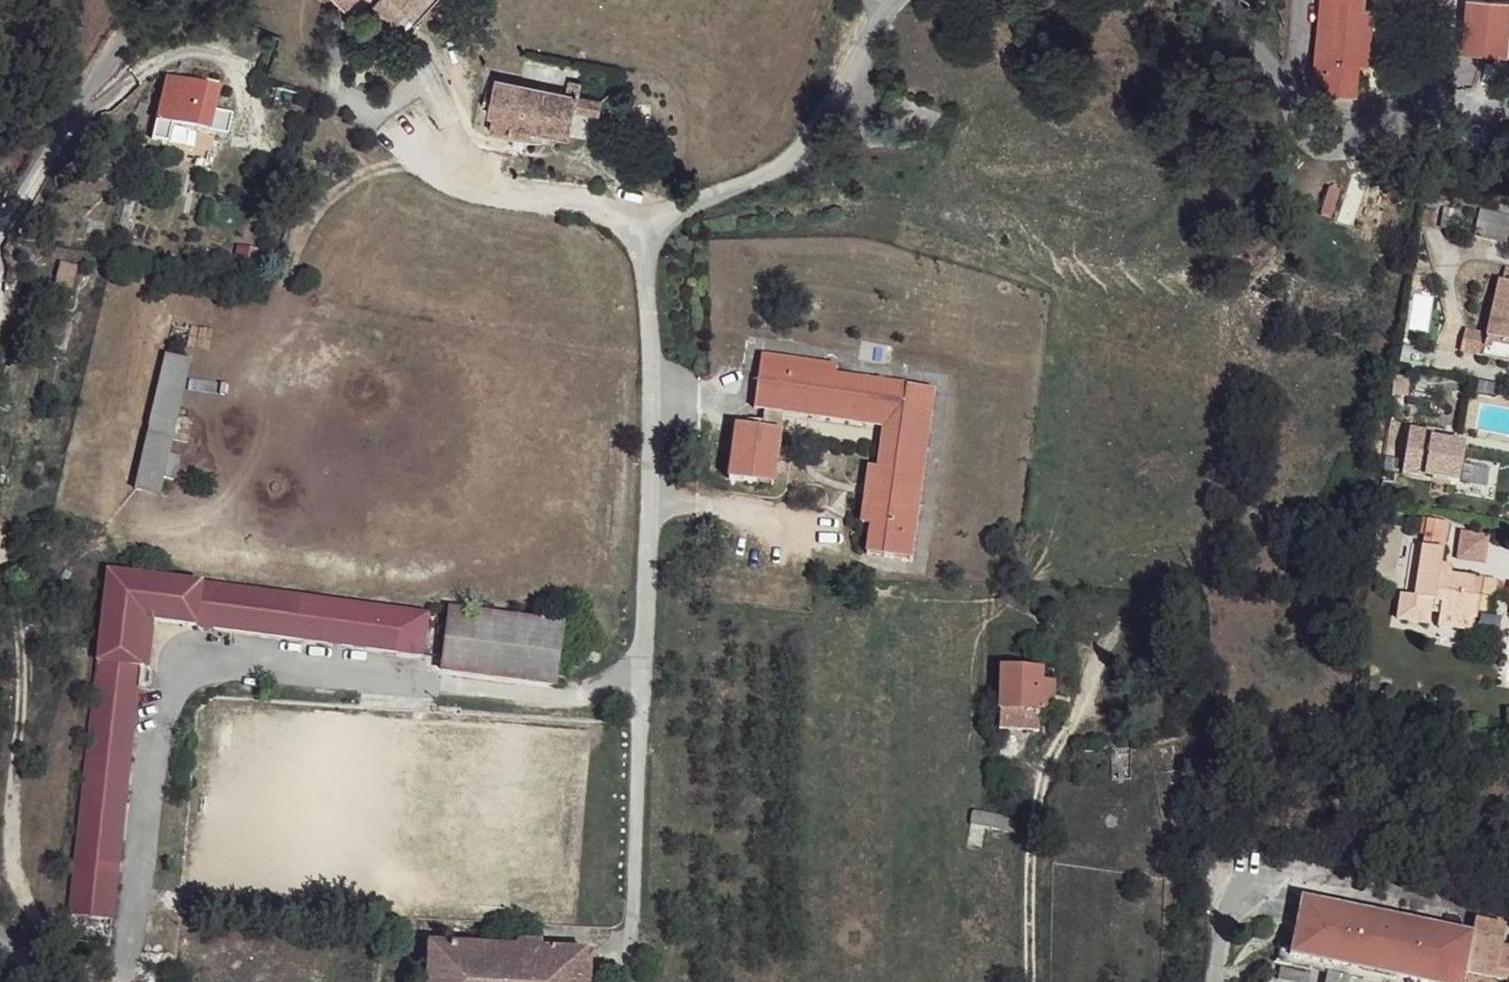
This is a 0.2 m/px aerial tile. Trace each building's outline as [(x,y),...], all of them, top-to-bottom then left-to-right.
[(349,10),(359,0),(339,0),(349,10)] [(375,6),(385,15),(394,1),(392,0),(381,0),(375,6)] [(394,1),(410,13),(421,0),(393,0),(394,1)] [(1356,0),(1318,0),(1310,93),(1354,99),(1358,70),(1368,70),(1373,13),(1355,10),(1356,0)] [(1460,47),(1508,48),(1508,0),(1460,0),(1460,47)] [(394,1),(385,15),(398,26),(410,13),(394,1)] [(218,88),(166,75),(155,117),(201,128),(207,108),(213,109),(218,88)] [(576,95),(497,81),(487,113),(492,115),(490,130),(507,134),(533,131),(534,125),(571,135),(575,110),(576,95)] [(601,99),(576,95),(575,110),(600,113),(601,99)] [(144,98),(133,108),(141,114),(152,103),(144,98)] [(1444,208),(1443,223),(1464,223),(1464,209),(1444,208)] [(1506,238),(1508,220),(1508,215),(1490,212),(1486,235),(1506,238)] [(1497,282),(1487,336),(1508,341),(1508,273),(1504,271),(1500,281),(1497,282)] [(1487,336),(1465,331),(1463,338),(1486,343),(1487,336)] [(1486,343),(1463,338),(1462,352),(1484,358),(1486,343)] [(149,348),(139,431),(156,430),(166,349),(149,348)] [(166,349),(156,430),(163,432),(174,349),(166,349)] [(824,362),(761,353),(754,408),(766,410),(774,410),(776,404),(823,409),(824,362)] [(837,363),(824,362),(823,409),(895,419),(886,482),(878,481),(872,524),(868,551),(911,557),(934,388),(835,373),(837,363)] [(823,409),(776,404),(774,410),(783,412),(823,418),(823,409)] [(895,419),(823,409),(823,418),(885,425),(879,462),(871,463),(862,521),(872,524),(878,481),(886,482),(895,419)] [(774,410),(766,410),(766,427),(780,430),(783,412),(774,410)] [(1405,423),(1398,468),(1458,478),(1465,433),(1405,423)] [(763,426),(737,424),(731,479),(757,485),(757,476),(774,479),(780,430),(766,427),(763,426)] [(156,430),(139,431),(134,485),(156,488),(163,432),(156,430)] [(774,479),(757,476),(757,485),(773,486),(774,479)] [(1454,560),(1487,563),(1489,531),(1457,529),(1454,560)] [(1477,611),(1490,612),(1496,584),(1439,573),(1441,549),(1420,547),(1411,597),(1396,595),(1392,620),(1420,626),(1424,612),(1436,612),(1471,620),(1475,621),(1477,611)] [(98,641),(69,919),(112,923),(147,616),(398,647),(402,609),(146,575),(107,570),(98,641)] [(450,607),(448,617),(563,638),(564,623),(450,607)] [(429,613),(402,609),(398,647),(425,652),(429,613)] [(1471,620),(1436,612),(1434,625),(1468,632),(1471,620)] [(563,638),(448,617),(444,666),(557,681),(563,638)] [(1041,669),(1003,668),(1001,710),(1040,714),(1043,680),(1041,669)] [(1054,681),(1043,680),(1040,714),(1039,719),(1054,719),(1054,681)] [(1290,965),(1346,979),(1359,981),(1464,981),(1466,973),(1472,933),(1305,897),(1293,951),(1290,965)] [(1475,924),(1508,933),(1508,926),(1478,919),(1475,924)] [(1466,973),(1508,981),(1508,946),(1507,945),(1508,934),(1508,933),(1475,924),(1472,933),(1466,973)] [(428,945),(426,981),(583,981),(584,949),(538,947),(476,946),(428,945)] [(1282,948),(1278,962),(1290,965),(1293,951),(1282,948)]
